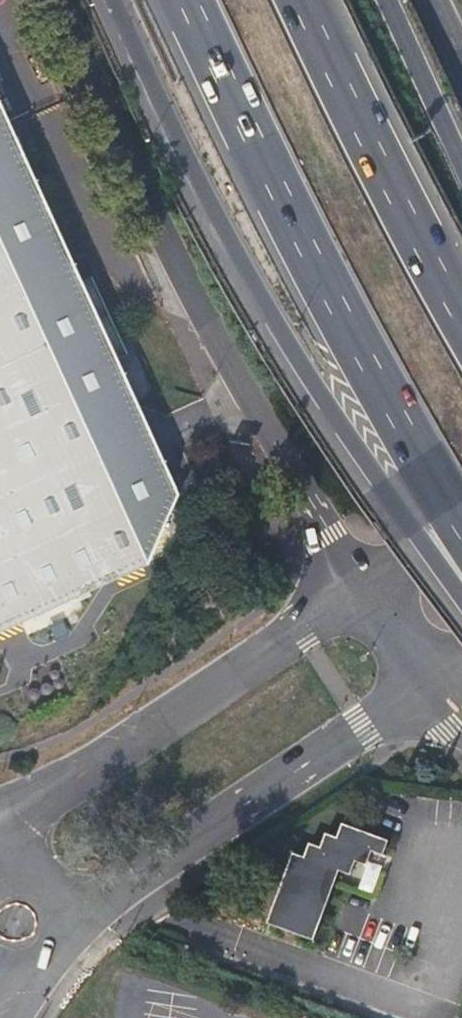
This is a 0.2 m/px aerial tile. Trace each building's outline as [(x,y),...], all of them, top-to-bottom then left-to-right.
[(171,550),(180,533),(164,526),(150,519),(0,188),(0,254),(141,563),(171,550)] [(141,563),(0,254),(0,627),(141,563)] [(340,869),(295,853),(270,923),(315,939),(340,869)]
